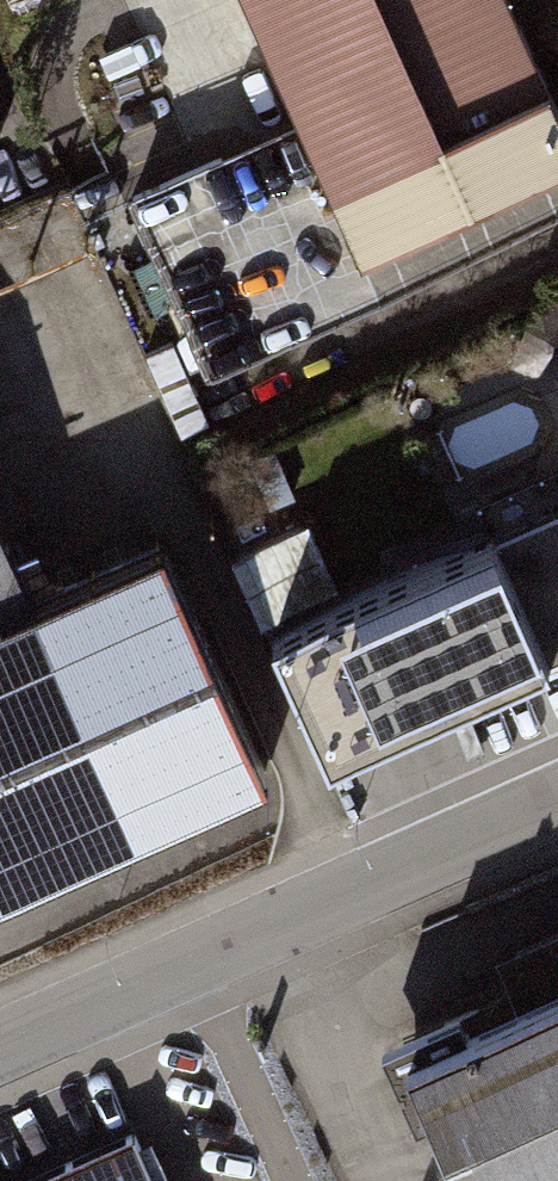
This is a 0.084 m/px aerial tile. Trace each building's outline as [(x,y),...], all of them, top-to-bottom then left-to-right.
[(309,189),(260,210),(284,267),(337,244),(347,267),(557,179),(557,137),(500,0),(229,0),(309,189)] [(250,538),(280,601),(345,570),(316,507),(250,538)] [(315,613),(370,738),(557,659),(557,510),(315,613)] [(267,772),(164,541),(36,598),(0,519),(0,891),(267,772)] [(403,1065),(455,1180),(557,1180),(557,996),(403,1065)] [(36,1180),(157,1180),(137,1136),(36,1180)]
